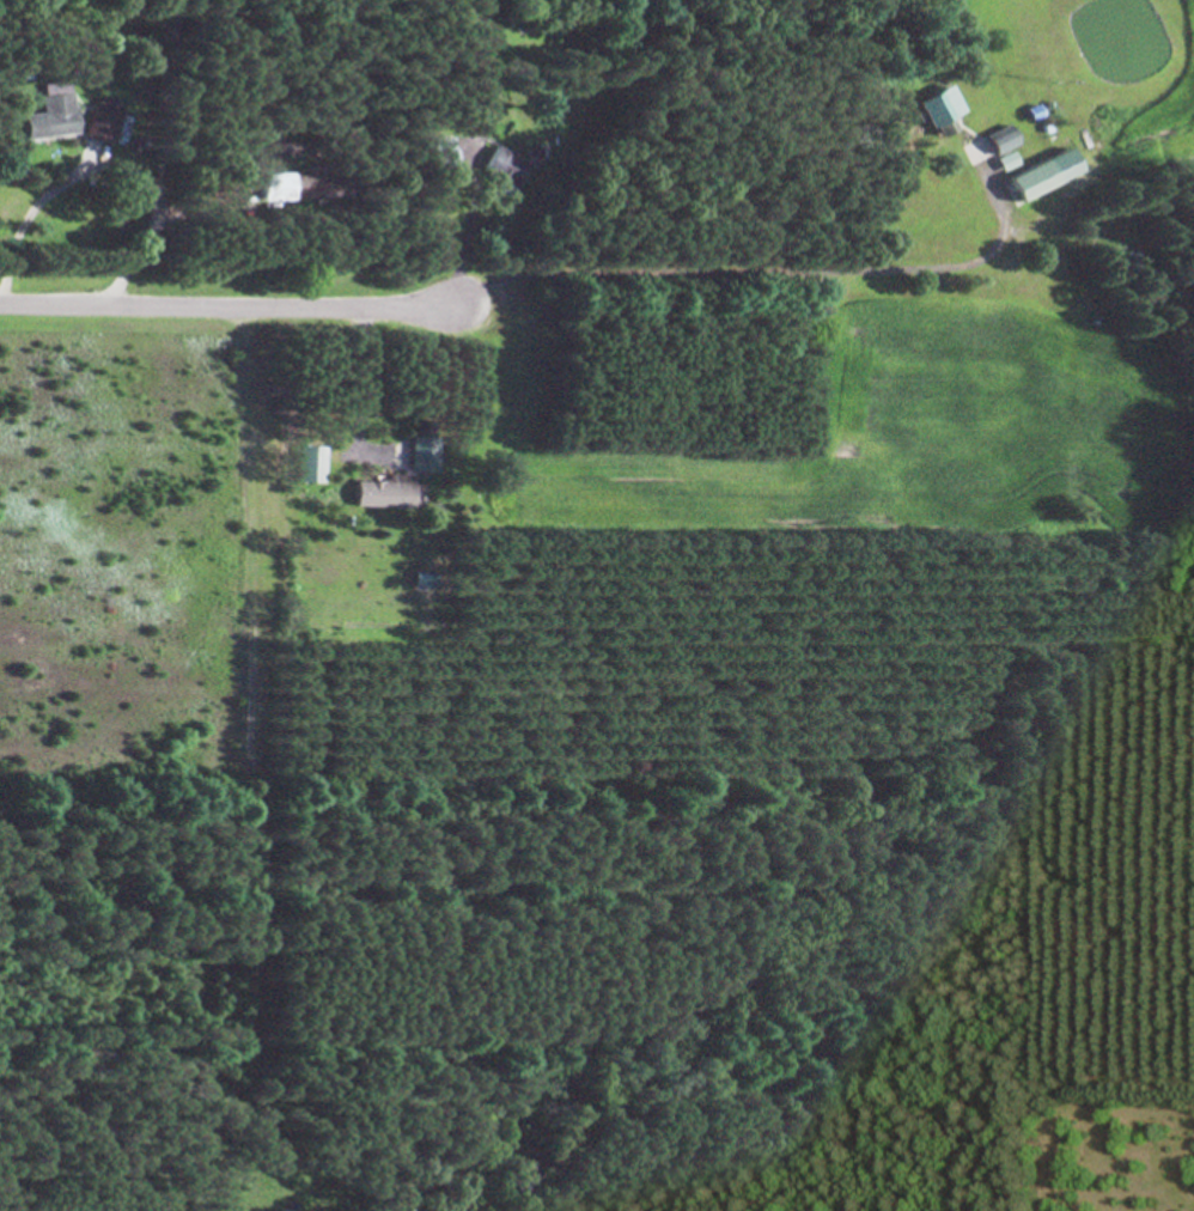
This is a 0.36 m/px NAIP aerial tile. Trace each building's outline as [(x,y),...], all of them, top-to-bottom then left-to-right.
[(939,129),(934,115),(946,110),(935,84),(903,98),(919,137),(939,129)] [(13,115),(16,141),(72,135),(67,92),(36,96),(38,112),(13,115)] [(522,160),(489,144),(477,172),(510,187),(522,160)] [(1060,146),(994,177),(1006,202),(1072,172),(1060,146)] [(987,156),(992,170),(1009,165),(1005,151),(987,156)] [(256,199),(290,199),(290,173),(256,173),(256,199)] [(412,471),(436,471),(436,439),(412,439),(412,471)] [(413,506),(413,476),(355,475),(355,505),(413,506)]
